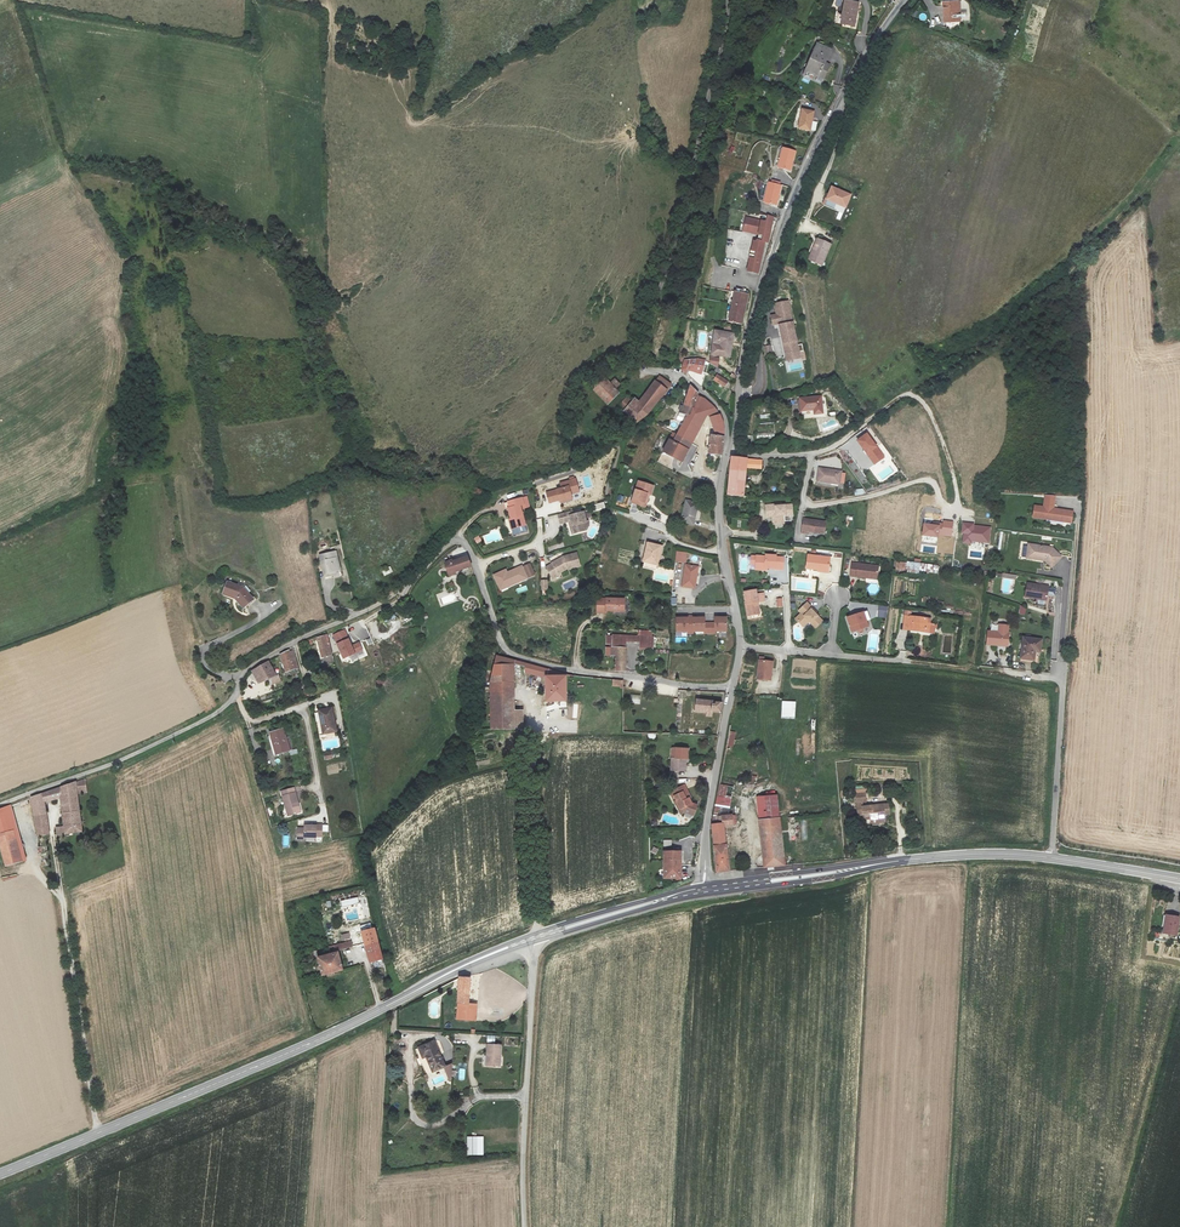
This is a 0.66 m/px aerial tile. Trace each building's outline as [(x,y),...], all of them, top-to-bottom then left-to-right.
[(959,0),(942,2),(944,21),(961,20),(959,0)] [(845,15),(843,26),(855,28),(860,4),(846,2),(843,15),(845,15)] [(823,69),(826,63),(832,51),(819,45),(805,72),(805,73),(823,81),(828,71),(823,69)] [(802,109),(798,128),(810,130),(814,111),(802,109)] [(783,148),(778,167),(790,170),(795,151),(783,148)] [(781,185),(769,182),(764,200),(776,204),(781,185)] [(832,187),(827,198),(846,206),(851,195),(832,187)] [(762,214),(761,220),(745,217),(743,231),(758,234),(757,241),(753,240),(747,271),(759,273),(764,243),(768,243),(773,217),(762,214)] [(831,243),(818,238),(809,259),(822,264),(831,243)] [(732,294),(730,304),(743,306),(745,296),(732,294)] [(786,360),(800,358),(801,360),(805,359),(802,344),(798,345),(788,300),(775,303),(777,314),(772,316),(774,325),(779,324),(786,360)] [(739,325),(743,306),(730,304),(725,322),(739,325)] [(734,333),(716,330),(711,355),(717,356),(717,355),(730,357),(734,333)] [(701,373),(705,360),(698,359),(685,360),(682,369),(685,374),(689,370),(701,373)] [(717,376),(714,381),(724,388),(727,383),(717,376)] [(618,396),(602,377),(589,387),(588,388),(606,407),(618,396)] [(662,396),(667,386),(658,380),(640,403),(629,396),(618,407),(637,426),(640,424),(648,417),(662,396)] [(690,386),(681,404),(691,408),(696,396),(697,393),(690,386)] [(821,395),(800,397),(801,409),(814,408),(814,413),(822,412),(821,395)] [(684,416),(677,429),(689,434),(701,410),(699,410),(702,398),(696,396),(691,408),(692,408),(687,417),(684,416)] [(699,410),(701,410),(705,414),(708,417),(713,435),(723,437),(725,430),(723,424),(722,419),(702,398),(699,410)] [(692,408),(691,408),(681,404),(677,413),(684,416),(687,417),(692,408)] [(689,434),(693,436),(705,414),(701,410),(689,434)] [(675,434),(675,435),(689,443),(693,436),(689,434),(677,429),(675,434)] [(858,440),(874,464),(884,457),(867,433),(858,440)] [(723,437),(713,435),(710,434),(706,452),(720,455),(722,446),(723,437)] [(689,443),(675,435),(671,442),(686,449),(689,443)] [(680,462),(686,449),(671,442),(667,440),(661,452),(680,462)] [(725,496),(741,497),(744,467),(758,468),(759,460),(748,459),(728,459),(726,481),(725,496)] [(840,471),(818,469),(816,482),(838,484),(840,471)] [(569,477),(569,480),(559,483),(561,488),(547,492),(550,503),(560,500),(561,503),(573,500),(571,494),(579,492),(575,478),(574,478),(574,476),(569,477)] [(644,494),(647,495),(648,495),(651,487),(636,482),(630,503),(641,507),(644,494)] [(1049,495),(1045,495),(1043,507),(1034,506),(1033,517),(1046,519),(1046,518),(1065,520),(1064,522),(1071,523),(1073,511),(1053,508),(1051,508),(1051,505),(1054,505),(1055,495),(1049,495)] [(527,496),(507,502),(513,528),(525,525),(520,505),(522,504),(523,508),(529,507),(527,496)] [(686,501),(680,522),(692,525),(699,504),(686,501)] [(603,503),(593,506),(594,511),(605,508),(603,503)] [(781,523),(781,515),(790,514),(789,505),(779,506),(775,506),(775,504),(763,506),(765,517),(770,516),(771,525),(781,523)] [(573,533),(587,529),(589,525),(588,520),(587,520),(584,511),(568,515),(566,511),(558,513),(561,523),(569,520),(573,533)] [(824,522),(801,519),(799,532),(806,533),(807,530),(822,532),(824,522)] [(938,536),(938,535),(951,536),(953,522),(943,521),(943,523),(933,522),(933,524),(924,523),(923,535),(938,536)] [(971,543),(972,541),(989,543),(991,527),(973,525),(973,523),(963,522),(962,532),(964,532),(963,542),(971,543)] [(477,544),(482,541),(479,535),(474,538),(477,544)] [(646,544),(641,562),(655,566),(660,548),(646,544)] [(1029,544),(1027,558),(1046,561),(1052,568),(1062,558),(1052,548),(1029,544)] [(676,551),(674,562),(686,564),(687,553),(676,551)] [(805,567),(817,568),(817,566),(827,567),(828,556),(806,554),(805,567)] [(444,561),(449,576),(451,576),(456,574),(455,571),(469,566),(466,555),(451,560),(451,558),(444,561)] [(753,571),(763,571),(763,569),(766,569),(773,569),(774,556),(764,555),(763,557),(754,556),(753,571)] [(340,579),(335,558),(334,556),(317,559),(319,565),(322,581),(328,580),(327,577),(331,576),(333,581),(340,579)] [(545,572),(551,583),(557,580),(557,578),(565,574),(578,570),(575,558),(561,562),(562,563),(559,565),(558,563),(550,568),(551,569),(545,572)] [(494,574),(501,589),(534,574),(528,562),(507,572),(506,569),(494,574)] [(849,574),(866,576),(867,574),(876,575),(877,564),(850,562),(849,574)] [(940,566),(907,562),(906,568),(939,573),(940,566)] [(684,566),(679,588),(693,590),(697,568),(684,566)] [(391,567),(382,570),(384,576),(393,572),(391,567)] [(1046,599),(1047,595),(1054,596),(1056,590),(1048,588),(1048,585),(1028,582),(1026,595),(1046,599)] [(245,592),(231,585),(225,598),(236,603),(243,611),(254,603),(245,592)] [(754,603),(757,603),(755,591),(743,593),(745,605),(744,605),(747,617),(757,615),(754,603)] [(624,602),(595,601),(595,616),(605,616),(605,614),(623,615),(624,602)] [(807,602),(799,610),(802,613),(796,618),(803,625),(809,620),(815,627),(822,620),(813,610),(814,609),(807,602)] [(886,618),(887,607),(879,606),(877,617),(886,618)] [(1018,614),(1024,616),(1026,608),(1020,607),(1018,614)] [(705,619),(720,619),(720,609),(704,609),(705,619)] [(911,611),(905,611),(903,629),(934,633),(935,624),(930,623),(930,618),(911,616),(911,611)] [(863,612),(858,614),(852,616),(847,617),(851,631),(856,630),(858,632),(862,631),(862,628),(868,627),(863,612)] [(685,621),(674,620),(674,632),(685,632),(685,634),(685,636),(690,636),(691,621),(691,618),(685,619),(685,621)] [(691,621),(690,636),(696,636),(696,634),(696,632),(701,632),(701,634),(706,634),(706,626),(702,626),(702,621),(691,621)] [(712,626),(706,626),(706,634),(712,635),(712,633),(724,633),(724,621),(712,621),(712,626)] [(999,631),(988,631),(988,644),(998,645),(998,643),(1008,643),(1008,625),(999,624),(999,631)] [(333,635),(343,658),(363,649),(359,641),(351,645),(345,630),(333,635)] [(319,658),(318,658),(320,669),(332,667),(331,664),(328,648),(327,648),(324,636),(315,638),(319,658)] [(365,640),(368,647),(374,644),(371,637),(365,640)] [(625,638),(625,646),(638,647),(637,654),(651,655),(651,639),(625,638)] [(1041,641),(1023,639),(1020,660),(1033,662),(1035,654),(1035,649),(1040,649),(1041,641)] [(294,670),(293,666),(292,661),(293,660),(291,653),(288,653),(287,650),(278,656),(283,673),(294,670)] [(624,652),(611,651),(610,657),(614,657),(614,673),(623,674),(624,652)] [(515,727),(515,711),(514,664),(514,663),(515,660),(496,655),(490,682),(491,728),(515,727)] [(320,669),(318,658),(312,659),(314,671),(320,669)] [(514,663),(526,666),(525,672),(546,678),(546,701),(567,701),(566,673),(527,663),(515,660),(514,663)] [(758,661),(756,680),(769,681),(771,663),(758,661)] [(274,673),(267,662),(263,664),(252,671),(258,682),(267,678),(268,680),(277,675),(275,672),(274,673)] [(630,704),(640,705),(641,695),(630,695),(630,704)] [(695,702),(694,712),(705,712),(706,715),(713,716),(713,713),(719,713),(719,706),(714,706),(713,704),(695,702)] [(783,702),(782,717),(795,718),(796,702),(783,702)] [(325,708),(318,710),(323,733),(336,730),(332,710),(326,711),(325,708)] [(523,711),(515,711),(515,727),(523,727),(523,711)] [(281,729),(268,733),(274,756),(287,752),(281,729)] [(727,746),(733,747),(736,732),(730,731),(727,746)] [(689,749),(672,748),(671,769),(685,770),(685,762),(688,762),(689,749)] [(331,751),(323,752),(324,760),(333,759),(331,751)] [(37,834),(49,832),(43,800),(59,797),(64,827),(56,829),(57,835),(83,832),(77,793),(86,792),(85,780),(68,784),(41,794),(31,798),(37,834)] [(673,797),(674,796),(680,809),(678,809),(680,814),(683,813),(692,816),(696,806),(691,804),(689,799),(690,798),(685,785),(671,791),(673,797)] [(301,811),(294,787),(281,791),(288,815),(301,811)] [(890,813),(889,803),(867,806),(866,793),(857,794),(859,817),(864,816),(864,819),(878,818),(879,822),(886,821),(885,814),(890,813)] [(759,820),(780,818),(777,795),(757,797),(759,820)] [(10,805),(0,809),(0,845),(6,865),(26,860),(10,805)] [(715,873),(731,870),(727,825),(737,824),(736,814),(714,815),(711,825),(715,873)] [(780,818),(759,820),(765,867),(784,865),(780,818)] [(321,837),(321,824),(314,824),(314,825),(303,824),(303,827),(297,827),(296,839),(303,839),(304,837),(315,837),(315,836),(321,837)] [(650,851),(655,854),(659,849),(654,846),(650,851)] [(39,847),(40,866),(48,865),(47,847),(39,847)] [(665,851),(665,878),(680,878),(680,851),(665,851)] [(341,900),(343,906),(359,903),(358,897),(341,900)] [(1166,915),(1164,933),(1177,935),(1179,917),(1166,915)] [(362,932),(370,962),(373,962),(374,967),(384,965),(374,928),(361,931),(362,932)] [(349,932),(341,934),(342,941),(351,939),(349,932)] [(322,975),(332,972),(343,969),(338,949),(343,948),(353,946),(352,941),(329,946),(330,954),(328,955),(317,957),(322,975)] [(460,979),(458,1004),(469,1004),(470,979),(460,979)] [(469,1004),(458,1004),(458,1019),(476,1021),(478,1005),(469,1004)] [(434,1042),(419,1048),(424,1059),(427,1057),(434,1072),(446,1067),(434,1042)] [(488,1045),(487,1065),(500,1067),(501,1056),(500,1056),(501,1046),(488,1045)] [(467,1137),(467,1155),(483,1155),(483,1137),(467,1137)]
